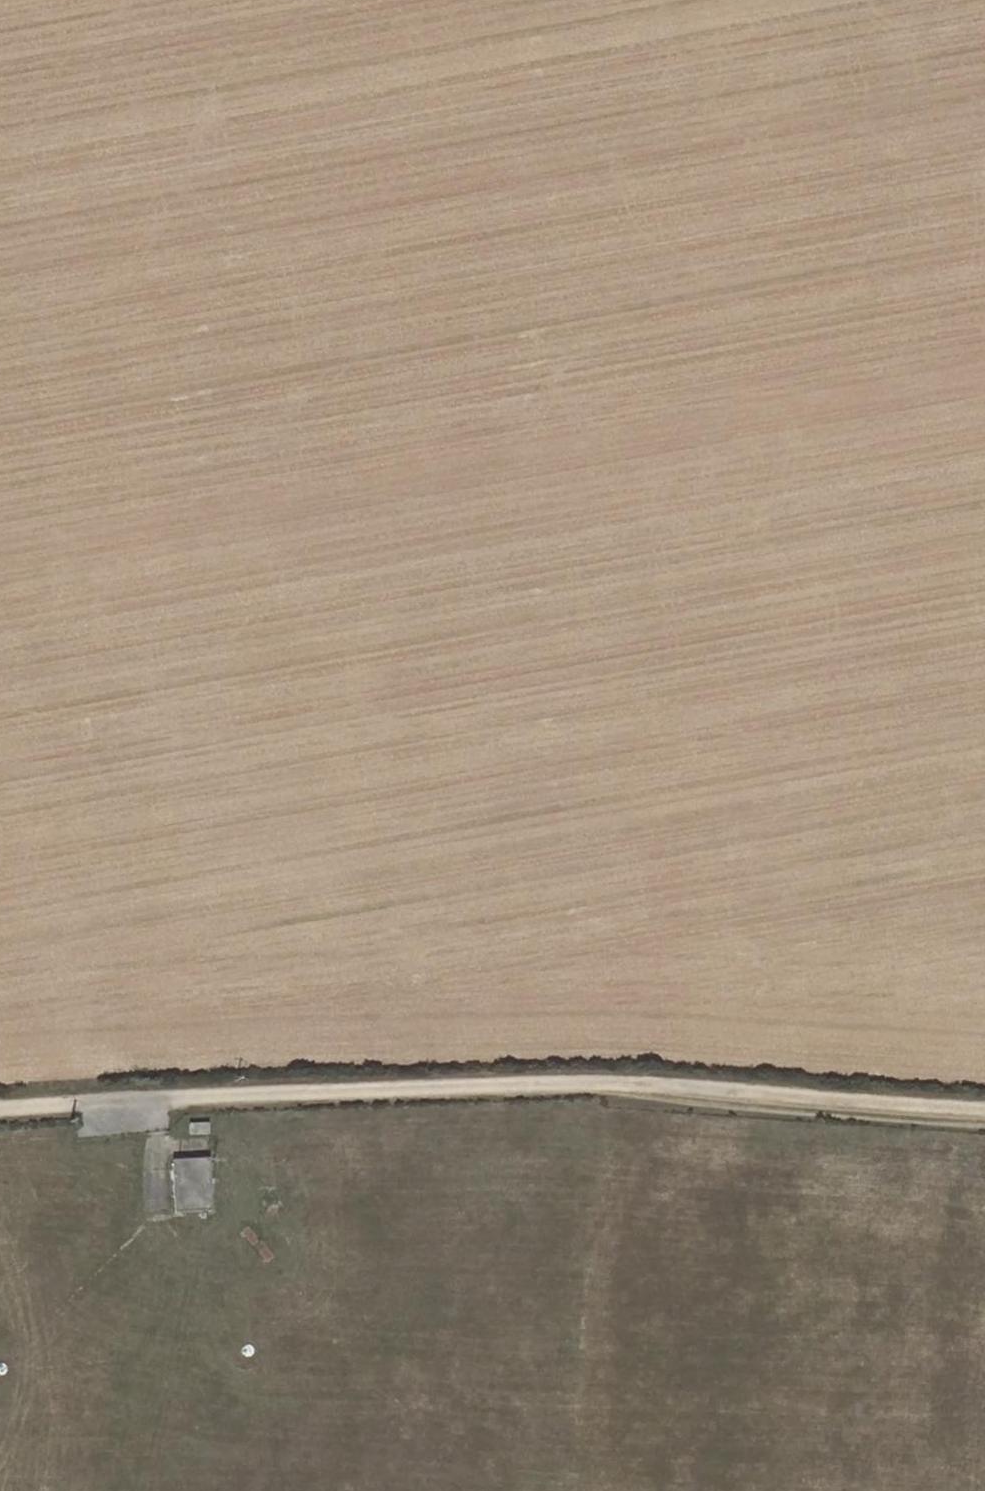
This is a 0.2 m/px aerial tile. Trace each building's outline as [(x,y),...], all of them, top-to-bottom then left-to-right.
[(205,1123),(188,1124),(188,1137),(206,1136),(205,1123)] [(207,1160),(172,1162),(175,1215),(210,1213),(207,1160)]
